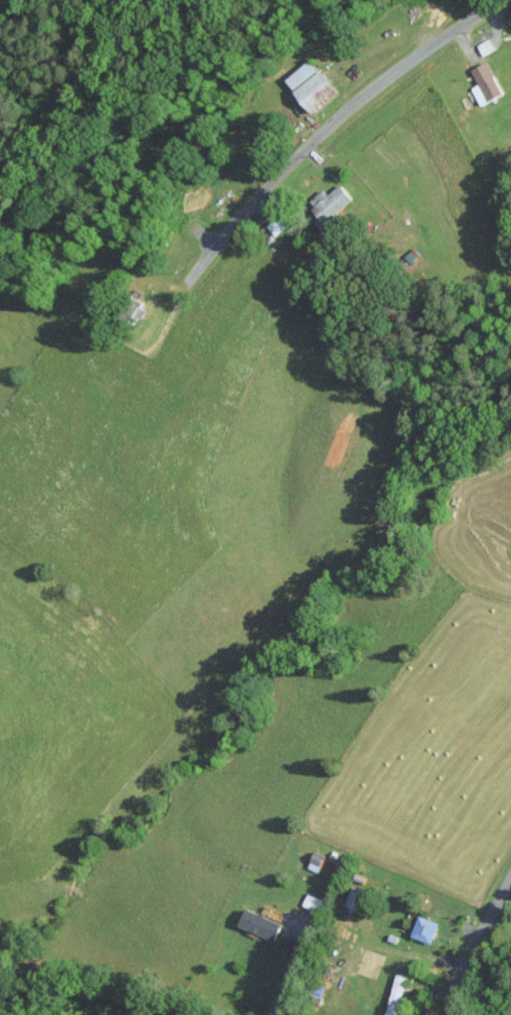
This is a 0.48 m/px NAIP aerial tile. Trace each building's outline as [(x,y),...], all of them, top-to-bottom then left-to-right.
[(478,44),(483,54),(495,48),(490,37),(478,44)] [(284,79),(311,112),(336,91),(308,58),(284,79)] [(481,104),(504,92),(487,61),(471,69),(479,83),(472,87),(481,104)] [(327,193),(323,188),(308,201),(320,214),(313,220),(323,231),(338,217),(335,213),(352,197),(339,183),(327,193)] [(309,867),(318,871),(325,855),(316,851),(309,867)] [(329,860),(338,864),(335,869),(343,873),(349,859),(333,852),(329,860)] [(362,893),(350,890),(346,905),(357,909),(362,893)] [(302,905),(323,914),(328,902),(308,892),(302,905)] [(282,921),(246,909),(240,927),(276,939),(282,921)] [(431,944),(440,922),(420,915),(412,936),(431,944)]
